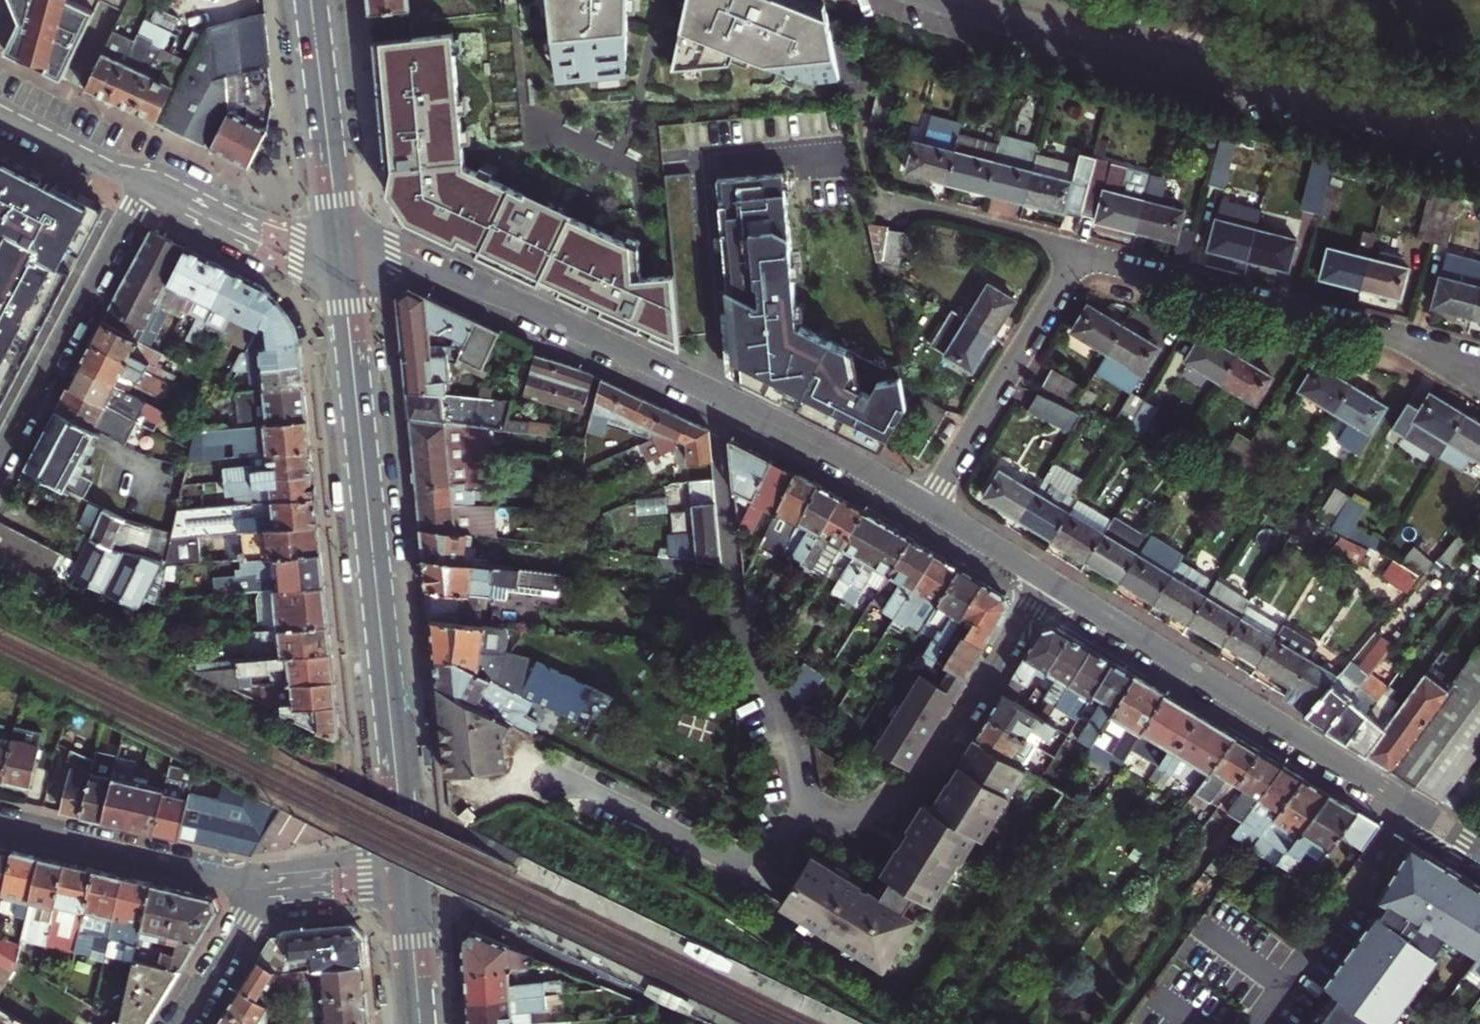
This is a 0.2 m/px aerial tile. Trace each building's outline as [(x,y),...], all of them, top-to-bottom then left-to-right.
[(17,17),(2,46),(35,62),(59,74),(91,5),(80,0),(11,0),(17,17)] [(371,13),(372,13),(410,10),(409,0),(369,0),(371,13)] [(563,85),(627,76),(630,0),(556,0),(563,85)] [(673,72),(729,68),(735,55),(812,87),(842,84),(842,82),(834,42),(827,8),(807,0),(691,0),(673,72)] [(955,18),(881,0),(849,0),(843,24),(947,49),(955,18)] [(179,22),(159,13),(155,22),(174,31),(179,22)] [(211,78),(225,75),(270,64),(269,57),(265,14),(206,26),(206,28),(211,78)] [(136,112),(157,67),(173,34),(150,22),(138,47),(112,100),(129,108),(136,112)] [(206,28),(159,123),(190,139),(211,150),(230,112),(227,110),(226,96),(225,75),(211,78),(206,28)] [(454,34),(375,41),(379,88),(388,193),(397,204),(411,222),(495,262),(620,321),(682,350),(681,337),(675,275),(643,278),(640,248),(573,216),(575,213),(529,192),(527,195),(467,167),(454,34)] [(138,47),(115,36),(89,89),(101,95),(112,100),(138,47)] [(858,80),(849,39),(834,42),(842,82),(858,80)] [(157,67),(136,112),(148,118),(156,122),(177,81),(162,73),(163,70),(157,67)] [(273,98),(272,90),(264,91),(264,98),(273,98)] [(254,123),(230,112),(211,150),(234,162),(249,169),(268,130),(254,123)] [(930,118),(924,144),(956,152),(958,142),(961,134),(962,126),(930,118)] [(1097,158),(1106,124),(1088,120),(1080,153),(1077,166),(1067,205),(1083,209),(1097,158)] [(776,123),(700,126),(701,156),(777,153),(776,123)] [(1237,136),(1222,132),(1208,184),(1224,188),(1237,136)] [(956,152),(948,182),(966,187),(986,192),(995,162),(999,144),(961,134),(958,142),(956,152)] [(995,162),(986,192),(1015,199),(1025,202),(1033,171),(1037,155),(1039,147),(1001,138),(999,144),(995,162)] [(915,142),(908,172),(924,176),(948,182),(956,152),(924,144),(915,142)] [(0,153),(0,224),(10,229),(0,249),(0,411),(34,346),(74,270),(63,265),(73,245),(84,251),(107,207),(30,168),(0,153)] [(1033,171),(1025,202),(1056,210),(1065,213),(1067,205),(1077,166),(1037,155),(1033,171)] [(1327,186),(1333,160),(1317,156),(1303,209),(1319,213),(1327,186)] [(1153,173),(1097,158),(1083,209),(1099,212),(1096,221),(1114,225),(1137,231),(1145,201),(1153,173)] [(1153,173),(1145,201),(1137,231),(1164,238),(1177,241),(1172,258),(1188,262),(1195,233),(1180,229),(1185,211),(1162,205),(1170,178),(1153,173)] [(883,364),(800,322),(787,174),(720,180),(734,332),(738,377),(780,397),(831,423),(856,437),(881,452),(882,450),(898,459),(908,464),(914,453),(901,445),(908,432),(897,426),(900,420),(908,406),(899,360),(883,364)] [(1330,186),(1327,186),(1319,213),(1319,215),(1336,220),(1344,190),(1341,189),(1343,181),(1332,178),(1330,186)] [(1221,199),(1217,219),(1209,249),(1217,251),(1249,259),(1257,229),(1261,210),(1221,199)] [(1416,238),(1432,242),(1440,211),(1424,207),(1416,238)] [(1456,216),(1440,211),(1432,242),(1449,246),(1456,216)] [(889,227),(870,223),(878,259),(885,260),(888,230),(889,227)] [(152,229),(103,321),(139,340),(153,313),(187,247),(186,246),(178,242),(152,229)] [(1297,240),(1257,229),(1249,259),(1276,266),(1289,270),(1297,240)] [(905,233),(888,230),(885,260),(900,264),(905,233)] [(190,299),(210,259),(200,254),(187,247),(153,313),(164,318),(180,288),(190,299)] [(1333,281),(1361,288),(1368,259),(1329,249),(1321,278),(1333,281)] [(1378,261),(1368,259),(1361,288),(1391,296),(1401,298),(1408,269),(1398,266),(1401,257),(1380,252),(1378,261)] [(223,265),(210,259),(190,299),(194,301),(189,311),(198,316),(187,338),(195,342),(204,326),(206,321),(232,270),(223,265)] [(1473,317),(1479,289),(1479,271),(1469,268),(1467,276),(1453,272),(1451,280),(1440,278),(1433,307),(1453,313),(1473,317)] [(248,278),(232,270),(206,321),(223,330),(229,318),(233,320),(233,319),(254,281),(248,278)] [(257,328),(275,298),(264,286),(254,281),(233,319),(238,322),(240,318),(248,323),(257,328)] [(988,285),(967,320),(994,336),(1009,311),(1015,301),(988,285)] [(406,377),(408,390),(446,393),(445,381),(450,381),(447,353),(431,355),(430,346),(458,347),(458,357),(488,371),(490,367),(485,364),(500,332),(410,288),(398,296),(401,326),(404,355),(406,377)] [(251,339),(246,347),(299,344),(298,338),(294,324),(287,311),(275,298),(257,328),(251,339)] [(1107,353),(1124,326),(1101,312),(1090,305),(1072,331),(1107,353)] [(979,361),(994,336),(967,320),(948,310),(927,344),(946,355),(972,371),(979,361)] [(206,321),(204,326),(218,334),(215,340),(220,343),(233,320),(229,318),(223,330),(206,321)] [(183,363),(139,340),(103,321),(97,333),(92,341),(173,383),(183,363)] [(248,323),(242,334),(251,339),(257,328),(248,323)] [(1131,391),(1158,348),(1148,342),(1124,326),(1107,353),(1098,368),(1131,391)] [(251,339),(242,334),(240,333),(236,341),(246,347),(251,339)] [(1225,349),(1202,334),(1186,360),(1188,362),(1211,376),(1221,382),(1237,356),(1225,349)] [(173,383),(92,341),(85,356),(79,366),(117,385),(124,372),(137,378),(140,380),(138,384),(178,403),(182,396),(186,390),(173,383)] [(246,347),(248,368),(301,364),(301,358),(299,344),(246,347)] [(524,393),(536,397),(542,376),(552,379),(558,361),(549,358),(536,354),(524,393)] [(184,364),(203,374),(207,367),(188,356),(184,364)] [(1262,371),(1237,356),(1221,382),(1256,404),(1272,378),(1262,371)] [(558,361),(552,379),(570,385),(575,366),(569,365),(558,361)] [(1204,387),(1211,376),(1188,362),(1181,373),(1204,387)] [(249,389),(304,386),(303,381),(301,364),(248,368),(249,389)] [(1300,390),(1336,413),(1352,386),(1343,380),(1316,364),(1300,390)] [(74,375),(68,386),(107,405),(117,385),(79,366),(74,375)] [(575,366),(570,385),(564,407),(583,414),(594,374),(585,370),(575,366)] [(203,374),(221,383),(225,377),(207,367),(203,374)] [(1076,403),(1085,389),(1053,371),(1044,385),(1076,403)] [(130,392),(137,378),(124,372),(117,385),(130,392)] [(542,376),(536,397),(564,407),(570,385),(552,379),(542,376)] [(604,415),(609,417),(623,389),(613,384),(602,379),(591,420),(602,422),(604,415)] [(107,405),(68,386),(63,396),(57,408),(97,428),(116,439),(119,432),(115,430),(119,422),(104,414),(109,406),(107,405)] [(239,389),(242,425),(307,419),(306,413),(304,386),(249,389),(239,389)] [(1377,401),(1352,386),(1336,413),(1350,422),(1338,442),(1358,455),(1387,407),(1377,401)] [(481,389),(481,397),(492,398),(493,389),(481,389)] [(623,389),(609,417),(631,424),(644,399),(636,395),(623,389)] [(1095,396),(1085,389),(1076,403),(1086,409),(1095,396)] [(190,392),(186,390),(182,396),(187,399),(190,392)] [(410,411),(410,418),(472,425),(489,427),(503,429),(507,416),(513,399),(492,398),(491,411),(473,410),(473,422),(468,421),(468,406),(460,405),(460,395),(446,393),(408,390),(410,411)] [(1159,409),(1131,391),(1117,416),(1144,433),(1159,409)] [(1392,428),(1441,458),(1466,415),(1448,404),(1431,393),(1421,410),(1408,401),(1392,428)] [(1083,418),(1085,415),(1039,395),(1030,414),(1071,436),(1083,418)] [(923,396),(915,410),(940,424),(948,411),(923,396)] [(631,424),(653,431),(662,407),(654,403),(644,399),(631,424)] [(109,406),(104,414),(119,422),(126,425),(131,417),(109,406)] [(940,424),(915,410),(908,406),(900,420),(911,427),(931,439),(940,424)] [(641,443),(648,460),(676,447),(678,439),(682,440),(688,420),(678,415),(662,407),(653,431),(651,438),(641,443)] [(97,428),(57,408),(48,425),(25,468),(83,499),(93,481),(74,470),(97,428)] [(590,425),(588,431),(605,436),(608,423),(609,417),(604,415),(602,422),(591,420),(590,425)] [(1466,415),(1441,458),(1463,471),(1473,455),(1479,459),(1479,423),(1466,415)] [(529,420),(507,416),(503,429),(527,432),(528,425),(529,420)] [(147,425),(131,417),(126,425),(126,426),(142,434),(147,425)] [(609,417),(608,423),(630,429),(631,424),(609,417)] [(472,425),(410,418),(412,437),(413,443),(469,439),(469,444),(473,444),(472,425)] [(307,419),(242,425),(196,429),(190,458),(233,455),(310,448),(309,441),(307,419)] [(712,457),(709,429),(703,427),(688,420),(682,440),(687,442),(688,455),(712,457)] [(590,425),(559,421),(556,434),(567,435),(587,437),(588,431),(590,425)] [(629,431),(651,438),(653,431),(631,424),(630,429),(629,431)] [(465,459),(415,463),(416,474),(417,485),(467,482),(467,489),(483,488),(483,486),(491,487),(489,427),(472,425),(473,444),(469,444),(464,444),(465,459)] [(528,425),(527,432),(553,434),(553,428),(528,425)] [(1221,460),(1235,469),(1253,439),(1239,430),(1221,460)] [(567,435),(556,434),(554,461),(565,460),(567,435)] [(469,439),(413,443),(414,458),(415,463),(465,459),(464,444),(469,444),(469,439)] [(752,501),(772,460),(757,453),(730,439),(739,529),(752,501)] [(1268,448),(1253,439),(1235,469),(1250,477),(1268,448)] [(1157,448),(1143,442),(1137,453),(1150,459),(1157,448)] [(224,465),(225,480),(313,472),(312,464),(310,448),(233,455),(233,464),(224,465)] [(1157,448),(1150,459),(1166,467),(1167,464),(1189,474),(1194,465),(1172,456),(1157,448)] [(690,481),(714,479),(713,469),(712,457),(688,455),(688,458),(690,481)] [(785,467),(772,460),(752,501),(739,529),(750,534),(762,508),(775,514),(796,472),(785,467)] [(1036,492),(1020,518),(1038,530),(1053,539),(1077,503),(1078,500),(1073,497),(1084,480),(1055,462),(1036,492)] [(581,493),(596,486),(589,466),(583,469),(581,493)] [(1005,509),(1020,518),(1036,492),(1001,471),(986,497),(1005,509)] [(255,491),(257,501),(315,496),(315,490),(313,472),(225,480),(226,493),(236,493),(255,491)] [(809,479),(796,472),(775,514),(761,543),(784,554),(785,553),(817,483),(809,479)] [(578,513),(617,493),(610,479),(596,486),(581,493),(578,513)] [(690,481),(692,507),(716,505),(715,494),(714,479),(690,481)] [(467,482),(417,485),(419,501),(419,508),(484,502),(483,488),(467,489),(467,482)] [(831,491),(817,483),(785,553),(801,562),(801,561),(840,496),(831,491)] [(1320,517),(1335,525),(1351,496),(1337,488),(1320,517)] [(255,491),(236,493),(237,503),(257,501),(255,491)] [(230,531),(242,530),(318,523),(318,516),(315,496),(257,501),(237,503),(178,508),(174,526),(179,536),(199,534),(230,531)] [(856,505),(840,496),(801,561),(811,567),(808,572),(822,580),(834,560),(864,510),(856,505)] [(1366,505),(1351,496),(1335,525),(1349,534),(1366,505)] [(484,502),(419,508),(421,520),(421,528),(472,534),(485,535),(484,502)] [(493,503),(484,502),(485,535),(495,536),(493,503)] [(1088,560),(1111,523),(1077,503),(1053,539),(1076,553),(1088,560)] [(716,505),(692,507),(694,532),(719,532),(718,520),(716,505)] [(97,527),(92,538),(114,549),(153,559),(160,559),(166,559),(169,550),(149,547),(132,539),(141,523),(104,510),(97,527)] [(841,577),(851,583),(887,523),(879,518),(864,510),(834,560),(847,567),(841,577)] [(1117,513),(1111,523),(1088,560),(1106,571),(1121,581),(1151,535),(1117,513)] [(1337,535),(1306,516),(1291,540),(1303,548),(1308,538),(1328,550),(1337,535)] [(1,522),(0,523),(0,556),(10,561),(25,535),(1,522)] [(224,559),(242,558),(321,551),(320,543),(318,523),(242,530),(243,551),(239,552),(231,550),(226,551),(224,559)] [(868,580),(879,587),(910,537),(901,531),(887,523),(851,583),(843,596),(855,602),(868,580)] [(166,559),(165,564),(200,561),(199,534),(179,536),(174,526),(169,550),(166,559)] [(472,534),(421,528),(424,550),(424,557),(469,562),(471,545),(472,534)] [(243,551),(242,530),(230,531),(231,550),(239,552),(243,551)] [(722,563),(719,532),(694,532),(669,535),(670,548),(659,547),(659,555),(722,563)] [(556,533),(555,543),(575,546),(576,536),(556,533)] [(1139,592),(1156,602),(1182,560),(1186,555),(1152,533),(1151,535),(1121,581),(1139,592)] [(37,542),(25,535),(10,561),(22,567),(37,542)] [(1344,536),(1334,551),(1359,565),(1367,550),(1344,536)] [(896,617),(935,552),(927,547),(910,537),(879,587),(892,595),(884,609),(896,617)] [(114,549),(92,538),(84,555),(73,578),(138,609),(154,572),(160,559),(153,559),(114,549)] [(65,557),(37,542),(22,567),(51,583),(65,557)] [(1403,561),(1423,571),(1432,559),(1416,546),(1403,561)] [(321,551),(242,558),(243,568),(237,568),(237,576),(257,574),(259,590),(263,589),(325,583),(324,574),(321,551)] [(915,609),(928,617),(959,566),(950,561),(935,552),(896,617),(907,623),(915,609)] [(469,562),(424,557),(427,580),(427,587),(464,592),(491,596),(492,580),(500,581),(500,583),(540,587),(542,571),(474,563),(469,562)] [(1385,574),(1412,589),(1423,571),(1403,561),(1396,558),(1385,574)] [(165,564),(166,559),(160,559),(154,572),(163,574),(165,564)] [(1179,616),(1190,623),(1216,581),(1182,560),(1156,602),(1179,616)] [(959,566),(928,617),(920,630),(933,637),(924,653),(926,659),(932,663),(935,657),(943,645),(954,628),(983,581),(976,577),(959,566)] [(723,580),(722,568),(711,569),(712,582),(723,580)] [(257,574),(237,576),(239,591),(259,590),(257,574)] [(983,581),(954,628),(963,634),(985,648),(1009,608),(1005,595),(995,588),(983,581)] [(1214,637),(1225,645),(1249,606),(1251,603),(1216,581),(1190,623),(1214,637)] [(325,583),(263,589),(264,595),(274,594),(277,629),(329,624),(328,614),(325,583)] [(430,613),(431,620),(487,626),(487,619),(482,618),(483,610),(462,607),(464,592),(427,587),(429,598),(430,613)] [(753,621),(764,597),(746,591),(748,614),(753,621)] [(274,594),(264,595),(267,630),(277,629),(274,594)] [(1282,627),(1249,606),(1225,645),(1246,657),(1259,665),(1282,627)] [(907,623),(896,617),(886,632),(896,638),(902,627),(904,628),(907,623)] [(487,626),(431,620),(432,635),(435,656),(455,659),(509,686),(589,724),(593,715),(584,711),(595,687),(538,661),(534,671),(519,666),(515,673),(497,671),(499,662),(502,652),(507,648),(510,635),(505,631),(506,628),(487,626)] [(1285,623),(1282,627),(1259,665),(1280,678),(1292,686),(1286,696),(1299,704),(1309,710),(1339,674),(1320,663),(1320,664),(1312,659),(1320,645),(1285,623)] [(245,643),(246,658),(331,650),(331,642),(329,624),(277,629),(267,630),(237,632),(238,643),(245,643)] [(1044,675),(1069,634),(1062,629),(1054,625),(1043,629),(1002,694),(1024,707),(1029,700),(1034,691),(1036,688),(1029,684),(1037,671),(1044,675)] [(940,661),(966,677),(978,659),(985,648),(963,634),(952,651),(948,659),(943,656),(940,661)] [(1056,704),(1090,647),(1081,641),(1069,634),(1044,675),(1039,684),(1049,690),(1045,697),(1056,704)] [(943,645),(935,657),(940,661),(943,656),(948,659),(952,651),(943,645)] [(1479,675),(1479,649),(1475,645),(1462,662),(1479,675)] [(1103,655),(1090,647),(1056,704),(1066,711),(1068,711),(1072,705),(1082,711),(1093,692),(1113,660),(1103,655)] [(331,650),(246,658),(182,665),(230,688),(240,687),(239,673),(257,671),(270,670),(271,684),(274,684),(334,678),(333,670),(331,650)] [(501,700),(509,686),(455,659),(435,656),(436,670),(438,684),(512,722),(532,733),(538,719),(501,700)] [(966,677),(940,661),(935,657),(932,663),(926,673),(940,682),(957,693),(962,684),(966,677)] [(805,660),(789,687),(803,712),(825,675),(805,660)] [(1113,660),(1093,692),(1103,698),(1092,717),(1078,739),(1091,747),(1094,742),(1136,674),(1125,668),(1113,660)] [(1375,761),(1385,767),(1449,679),(1434,668),(1437,664),(1431,660),(1398,707),(1386,724),(1364,754),(1375,761)] [(515,673),(519,666),(499,662),(497,671),(515,673)] [(1449,679),(1479,701),(1479,700),(1479,675),(1462,662),(1449,679)] [(1314,723),(1324,729),(1363,679),(1346,665),(1339,674),(1309,710),(1304,716),(1314,723)] [(270,670),(257,671),(259,685),(261,685),(271,684),(270,670)] [(940,682),(926,673),(917,688),(931,696),(940,682)] [(1136,674),(1094,742),(1125,759),(1136,742),(1165,693),(1153,685),(1136,674)] [(336,693),(334,678),(274,684),(275,699),(269,707),(282,713),(282,706),(295,705),(295,708),(337,703),(336,693)] [(1344,741),(1374,702),(1380,692),(1363,679),(1324,729),(1334,735),(1344,741)] [(1385,767),(1413,784),(1440,801),(1441,800),(1474,760),(1477,757),(1479,754),(1479,700),(1479,701),(1449,679),(1385,767)] [(957,693),(940,682),(931,696),(948,707),(957,693)] [(275,699),(274,684),(271,684),(261,685),(263,704),(269,707),(275,699)] [(512,722),(438,684),(439,702),(443,737),(446,773),(506,768),(504,737),(512,722)] [(1034,691),(1045,697),(1049,690),(1039,684),(1036,688),(1034,691)] [(917,688),(910,700),(941,718),(948,707),(931,696),(917,688)] [(1093,692),(1082,711),(1092,717),(1103,698),(1093,692)] [(1380,692),(1374,702),(1387,712),(1381,720),(1386,724),(1398,707),(1380,692)] [(1136,742),(1170,763),(1199,713),(1186,705),(1165,693),(1136,742)] [(996,704),(989,715),(1037,744),(1043,734),(1050,739),(1057,727),(1046,720),(1024,707),(1002,694),(996,704)] [(925,743),(941,718),(910,700),(879,749),(910,768),(925,743)] [(1046,720),(1050,713),(1029,700),(1024,707),(1046,720)] [(1387,712),(1374,702),(1344,741),(1354,748),(1364,754),(1386,724),(1381,720),(1387,712)] [(282,706),(282,713),(334,737),(340,732),(339,724),(337,703),(295,708),(295,705),(282,706)] [(1056,704),(1050,713),(1046,720),(1057,727),(1066,711),(1056,704)] [(1173,773),(1199,789),(1204,781),(1211,772),(1236,736),(1220,726),(1199,713),(1170,763),(1158,782),(1165,786),(1173,773)] [(1037,744),(989,715),(981,728),(975,738),(1029,770),(1032,764),(1026,760),(1037,744)] [(12,742),(2,782),(19,786),(29,788),(42,736),(16,724),(12,742)] [(103,820),(123,732),(115,728),(109,750),(98,748),(95,759),(82,815),(92,818),(103,820)] [(141,741),(123,732),(103,820),(130,826),(155,832),(165,789),(148,785),(149,780),(142,778),(145,765),(136,762),(141,741)] [(1225,798),(1259,750),(1250,744),(1236,736),(1211,772),(1204,781),(1199,789),(1190,801),(1179,816),(1186,820),(1204,796),(1211,800),(1217,792),(1225,798)] [(1029,770),(975,738),(959,764),(960,765),(954,775),(950,781),(948,780),(932,807),(925,802),(908,829),(909,829),(904,839),(899,846),(898,845),(881,872),(891,878),(880,895),(868,888),(867,890),(861,886),(862,884),(858,881),(812,853),(780,904),(884,968),(915,917),(904,910),(915,893),(933,904),(950,876),(949,875),(959,860),(960,860),(976,834),(983,838),(1001,812),(1000,812),(1010,796),(1011,797),(1029,770)] [(2,782),(12,742),(0,739),(0,782),(2,782)] [(1121,767),(1125,759),(1094,742),(1091,747),(1090,749),(1121,767)] [(82,815),(95,759),(70,749),(66,767),(72,769),(66,794),(63,811),(69,812),(82,815)] [(1269,756),(1259,750),(1225,798),(1233,804),(1228,811),(1236,817),(1227,829),(1232,832),(1282,764),(1269,756)] [(838,765),(817,754),(822,791),(838,765)] [(1441,800),(1445,803),(1447,801),(1463,815),(1479,795),(1479,765),(1474,760),(1441,800)] [(1270,823),(1303,778),(1293,771),(1282,765),(1256,800),(1231,835),(1241,841),(1266,806),(1270,809),(1263,818),(1270,823)] [(180,838),(195,772),(170,766),(165,789),(155,832),(169,836),(180,838)] [(72,769),(66,767),(61,793),(66,794),(72,769)] [(196,768),(195,772),(180,838),(216,847),(252,855),(281,808),(196,768)] [(1047,781),(1063,791),(1067,786),(1050,775),(1047,781)] [(1273,845),(1284,853),(1329,794),(1316,786),(1303,778),(1270,823),(1251,848),(1263,857),(1273,845)] [(1217,792),(1211,800),(1220,806),(1225,798),(1217,792)] [(1284,853),(1275,865),(1288,873),(1301,853),(1318,863),(1342,833),(1363,847),(1380,825),(1354,809),(1341,802),(1329,794),(1284,853)] [(1225,798),(1220,806),(1228,811),(1233,804),(1225,798)] [(1251,848),(1270,823),(1263,818),(1270,809),(1266,806),(1241,841),(1251,848)] [(1232,832),(1227,829),(1224,827),(1187,877),(1195,883),(1232,832)] [(1479,954),(1479,887),(1439,862),(1410,844),(1389,880),(1378,900),(1383,904),(1367,926),(1324,985),(1334,992),(1340,996),(1322,1021),(1320,1023),(1393,1023),(1405,1006),(1439,960),(1434,956),(1442,945),(1448,937),(1465,949),(1477,958),(1479,954)] [(0,911),(13,851),(6,849),(0,847),(0,911)] [(13,851),(0,911),(17,915),(21,899),(25,900),(24,905),(30,907),(40,857),(29,854),(13,851)] [(40,857),(30,907),(27,921),(23,939),(30,940),(46,944),(49,931),(52,922),(64,863),(56,861),(40,857)] [(64,863),(52,922),(75,927),(73,934),(79,936),(94,869),(81,867),(64,863)] [(94,869),(79,936),(78,938),(75,950),(89,954),(91,950),(100,952),(101,949),(106,951),(106,949),(123,876),(113,874),(94,869)] [(123,876),(106,949),(121,952),(118,965),(117,970),(132,973),(135,957),(153,883),(138,880),(123,876)] [(153,883),(135,957),(150,960),(153,948),(157,931),(168,933),(178,889),(169,887),(153,883)] [(168,933),(164,950),(162,963),(182,968),(219,908),(215,898),(202,895),(178,889),(168,933)] [(16,918),(27,921),(30,907),(24,905),(25,900),(21,899),(17,915),(16,918)] [(75,927),(52,922),(49,931),(78,938),(79,936),(73,934),(75,927)] [(353,929),(272,937),(259,958),(278,973),(297,971),(321,968),(363,963),(362,953),(361,937),(353,929)] [(465,958),(466,971),(512,967),(510,958),(524,957),(526,953),(524,952),(474,932),(464,939),(465,958)] [(0,939),(0,951),(18,961),(22,943),(0,939)] [(24,965),(30,940),(23,939),(22,943),(18,961),(23,964),(24,965)] [(164,950),(153,948),(150,960),(162,963),(164,950)] [(91,950),(89,954),(89,957),(104,960),(106,951),(101,949),(100,952),(91,950)] [(103,962),(118,965),(121,952),(106,949),(106,951),(104,960),(103,962)] [(18,961),(0,951),(0,1002),(23,964),(18,961)] [(512,967),(527,966),(528,966),(526,953),(524,957),(510,958),(512,967)] [(539,959),(526,953),(528,966),(539,965),(539,959)] [(1470,968),(1479,975),(1479,954),(1470,968)] [(120,1022),(124,1023),(147,1023),(182,968),(162,963),(150,960),(135,957),(132,973),(120,1022)] [(270,1008),(272,1002),(276,984),(278,973),(259,958),(250,972),(241,987),(270,1008)] [(300,998),(366,991),(365,983),(363,963),(321,968),(297,971),(278,973),(276,984),(298,982),(300,998)] [(469,1001),(546,994),(558,993),(556,978),(528,981),(527,966),(512,967),(466,971),(468,990),(469,1001)] [(1479,983),(1479,981),(1479,975),(1470,968),(1466,974),(1479,983)] [(251,1023),(267,1023),(270,1008),(241,987),(235,996),(228,1008),(251,1023)] [(368,1013),(366,991),(300,998),(301,1017),(325,1015),(325,1023),(369,1020),(368,1013)] [(546,994),(469,1001),(470,1020),(470,1023),(532,1023),(530,1010),(547,1009),(546,994)] [(228,1008),(222,1018),(218,1023),(251,1023),(228,1008)] [(24,1023),(14,1017),(0,1009),(0,1023),(26,1023),(24,1023)] [(19,1009),(14,1017),(24,1023),(29,1015),(19,1009)] [(302,1023),(315,1023),(325,1023),(325,1015),(301,1017),(302,1023)]
